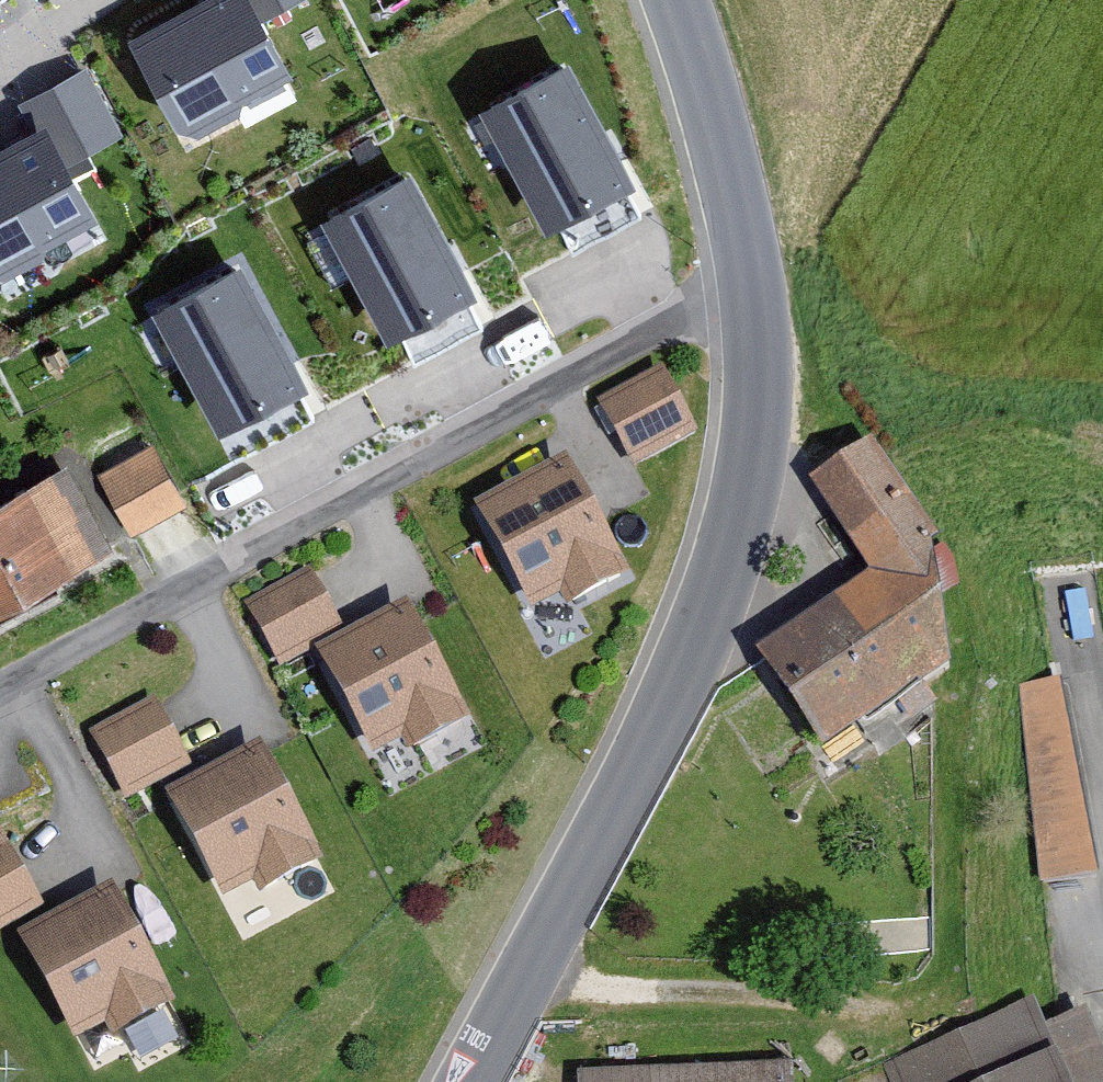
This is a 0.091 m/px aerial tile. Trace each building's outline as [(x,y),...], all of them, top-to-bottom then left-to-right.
[(136,51),(182,138),(286,84),(242,0),(232,0),(136,51)] [(21,91),(64,164),(127,127),(85,54),(21,91)] [(625,195),(565,80),(488,120),(549,235),(625,195)] [(41,142),(0,165),(0,277),(89,228),(41,142)] [(467,302),(408,190),(330,231),(389,343),(467,302)] [(300,395),(240,283),(162,325),(221,437),(300,395)] [(656,369),(591,406),(626,468),(691,432),(656,369)] [(91,477),(129,542),(189,506),(151,442),(91,477)] [(863,447),(802,486),(862,579),(752,659),(820,753),(943,669),(915,521),(863,447)] [(0,493),(0,607),(110,547),(62,459),(0,493)] [(556,600),(563,613),(620,581),(613,569),(618,566),(562,465),(469,517),(525,618),(556,600)] [(306,565),(240,601),(275,664),(341,627),(306,565)] [(397,742),(404,754),(460,723),(454,710),(459,708),(402,607),(309,658),(366,759),(397,742)] [(1096,884),(1064,687),(1013,696),(1045,892),(1096,884)] [(152,698),(87,734),(122,796),(187,760),(152,698)] [(249,887),(256,899),(313,867),(306,855),(311,852),(254,751),(161,803),(218,904),(249,887)] [(0,849),(0,930),(39,909),(4,846),(0,849)] [(100,1029),(107,1042),(164,1010),(157,998),(162,995),(106,894),(13,946),(69,1047),(100,1029)] [(887,1081),(1102,1081),(1102,1052),(1086,1014),(1046,1031),(1034,1003),(881,1068),(887,1081)] [(795,1064),(575,1077),(575,1081),(796,1081),(795,1064)]
